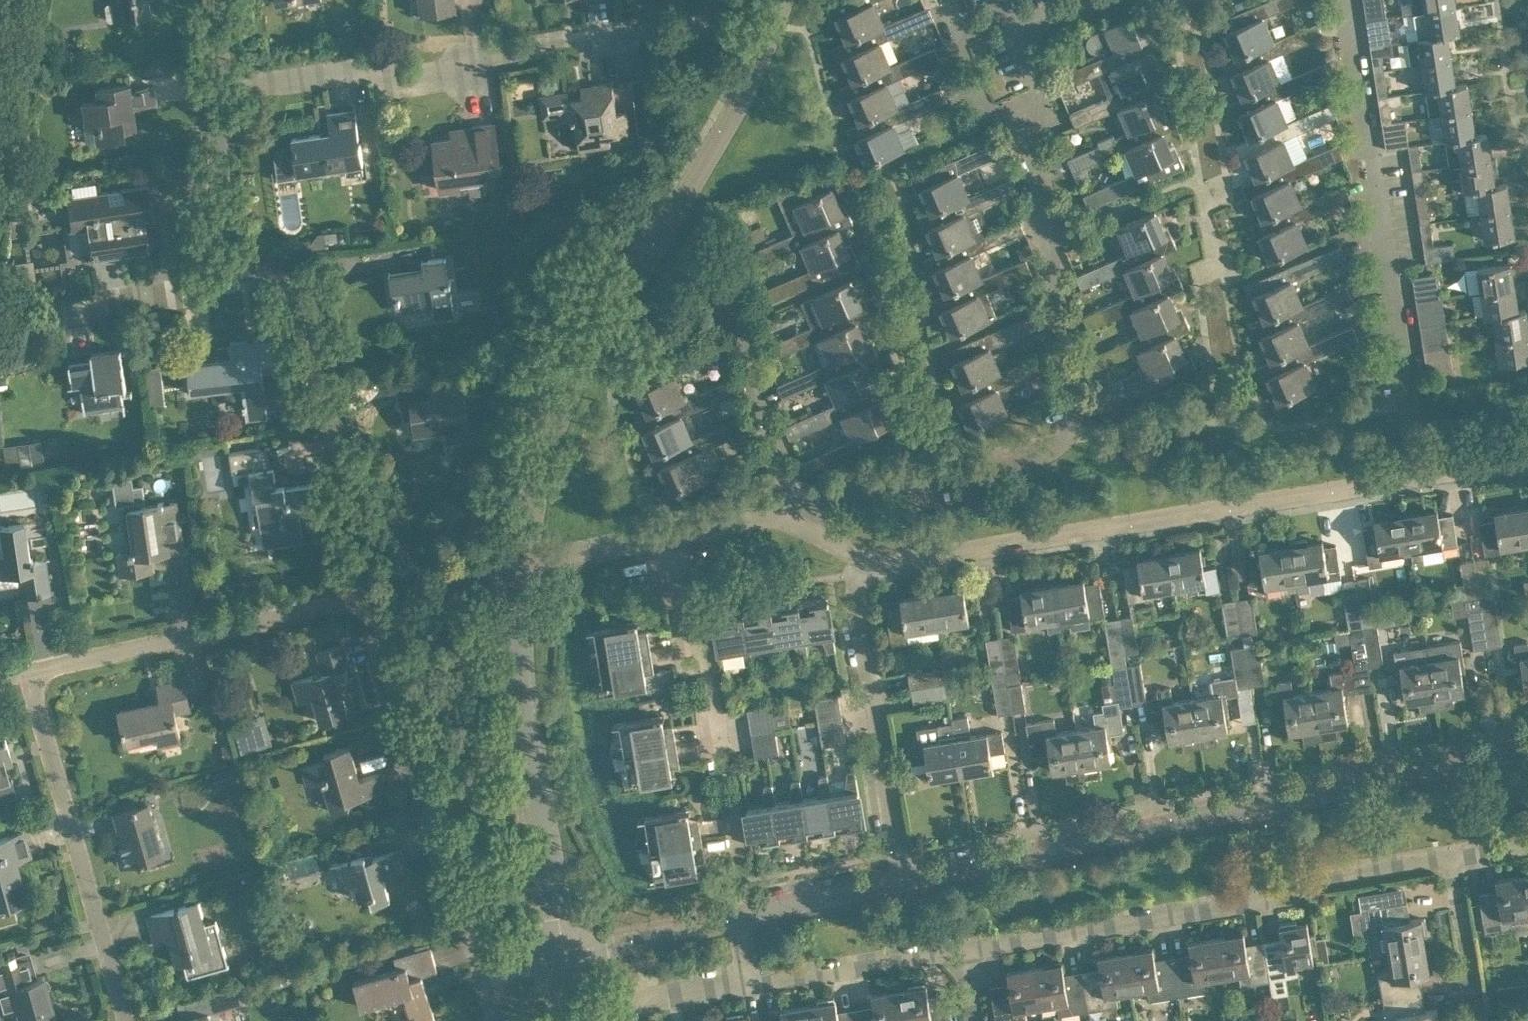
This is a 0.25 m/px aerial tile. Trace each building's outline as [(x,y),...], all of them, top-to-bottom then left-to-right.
[(113,1),(108,2),(106,5),(108,18),(116,19),(152,14),(150,0),(113,0),(113,1)] [(422,12),(422,13),(456,8),(455,0),(420,0),(422,12)] [(826,5),(832,18),(838,16),(841,23),(848,39),(848,40),(884,24),(874,0),(838,0),(826,5)] [(1263,16),(1298,1),(1300,0),(1264,0),(1216,21),(1221,34),(1227,31),(1237,55),(1273,40),(1263,16)] [(1367,18),(1384,16),(1384,15),(1383,9),(1382,0),(1364,0),(1367,18)] [(1456,5),(1455,0),(1413,0),(1402,2),(1403,13),(1415,11),(1456,5)] [(1460,31),(1456,5),(1415,11),(1418,36),(1418,37),(1460,31)] [(1315,9),(1314,16),(1317,20),(1318,20),(1326,16),(1322,6),(1315,9)] [(1153,33),(1143,9),(1107,24),(1107,26),(1103,28),(1103,27),(1092,31),(1090,32),(1089,34),(1088,35),(1087,36),(1087,38),(1087,39),(1087,41),(1087,43),(1088,45),(1089,47),(1090,48),(1092,49),(1094,50),(1096,50),(1098,50),(1100,50),(1101,50),(1098,51),(1100,56),(1064,72),(1069,85),(1114,65),(1164,43),(1159,31),(1153,33)] [(848,39),(833,46),(839,59),(844,56),(848,65),(855,80),(891,65),(881,41),(897,34),(910,28),(904,15),(892,21),(884,24),(848,40),(848,39)] [(1384,16),(1367,18),(1370,39),(1389,36),(1386,15),(1384,15),(1384,16)] [(1418,36),(1407,38),(1411,64),(1413,64),(1422,63),(1452,58),(1448,33),(1418,37),(1418,36)] [(1237,55),(1222,61),(1228,75),(1234,72),(1237,80),(1244,96),(1280,81),(1280,80),(1270,56),(1283,51),(1287,49),(1281,36),(1273,40),(1237,55)] [(1160,74),(1150,50),(1165,44),(1164,43),(1114,65),(1124,89),(1070,113),(1076,125),(1120,106),(1171,84),(1166,72),(1160,74)] [(1382,54),(1372,55),(1375,70),(1384,69),(1382,54)] [(855,80),(840,86),(840,87),(845,99),(851,97),(855,105),(861,121),(897,106),(897,105),(903,103),(910,100),(900,76),(908,73),(914,58),(912,55),(899,61),(891,65),(855,80)] [(1456,83),(1452,58),(1422,63),(1426,89),(1468,82),(1467,82),(1456,83)] [(1244,96),(1229,102),(1235,115),(1240,113),(1244,120),(1251,136),(1251,137),(1287,121),(1276,97),(1293,90),(1305,85),(1299,72),(1293,75),(1288,77),(1280,80),(1280,81),(1244,96)] [(1385,75),(1376,77),(1379,96),(1388,94),(1388,93),(1385,75)] [(646,77),(632,78),(638,130),(638,132),(639,140),(653,138),(646,77)] [(617,111),(612,80),(581,85),(582,95),(569,97),(568,90),(541,94),(544,116),(564,113),(565,120),(575,118),(580,148),(602,145),(600,135),(630,130),(627,109),(617,111)] [(129,90),(128,82),(95,87),(97,97),(81,100),(84,121),(81,121),(84,142),(99,140),(124,136),(123,129),(135,127),(132,105),(155,102),(153,86),(129,90)] [(1430,114),(1442,113),(1472,108),(1468,82),(1426,89),(1430,114)] [(1167,114),(1157,91),(1171,84),(1120,106),(1131,130),(1115,137),(1114,133),(1098,140),(1100,144),(1068,157),(1073,170),(1178,124),(1172,112),(1167,114)] [(861,121),(846,127),(847,127),(852,140),(858,137),(861,146),(868,162),(904,147),(904,146),(919,140),(912,124),(897,130),(894,122),(908,116),(923,109),(918,97),(910,100),(903,103),(897,105),(897,106),(861,121)] [(1390,106),(1380,107),(1383,122),(1392,120),(1390,106)] [(275,151),(275,153),(278,178),(295,176),(294,169),(297,169),(329,164),(332,184),(349,181),(351,197),(374,194),(373,188),(376,187),(375,182),(372,182),(371,177),(374,177),(371,158),(368,140),(360,142),(358,127),(355,108),(328,112),(329,119),(331,131),(321,132),(292,137),(295,156),(291,157),(291,151),(290,150),(288,148),(286,147),(283,147),(281,147),(279,147),(277,149),(275,151)] [(1475,133),(1472,108),(1442,113),(1446,138),(1487,132),(1487,131),(1475,133)] [(1251,136),(1236,143),(1241,156),(1247,153),(1250,161),(1257,177),(1293,162),(1293,161),(1283,138),(1300,131),(1312,125),(1306,112),(1294,117),(1287,121),(1251,137),(1251,136)] [(1387,148),(1409,145),(1405,118),(1392,120),(1383,122),(1387,148)] [(452,137),(433,140),(436,159),(441,188),(461,185),(460,179),(488,175),(489,181),(503,179),(498,142),(495,122),(470,126),(471,136),(454,139),(453,136),(452,137)] [(1102,186),(1084,194),(1089,206),(1089,207),(1185,166),(1179,153),(1173,155),(1170,147),(1163,132),(1163,131),(1127,147),(1137,171),(1120,178),(1102,186)] [(1450,164),(1462,162),(1491,158),(1487,132),(1446,138),(1450,164)] [(1006,136),(911,177),(916,190),(922,187),(926,195),(932,211),(969,196),(968,196),(958,172),(975,164),(994,157),(1012,149),(1006,136)] [(1257,177),(1242,183),(1248,196),(1254,194),(1257,201),(1264,218),(1300,203),(1300,202),(1290,178),(1307,171),(1325,163),(1344,155),(1338,143),(1338,142),(1320,150),(1301,158),(1293,161),(1293,162),(1257,177)] [(1419,150),(1410,151),(1413,170),(1422,168),(1419,150)] [(1464,177),(1452,179),(1453,190),(1464,188),(1466,188),(1466,189),(1478,187),(1478,186),(1495,183),(1494,174),(1499,173),(1496,157),(1491,158),(1462,162),(1464,177)] [(1423,175),(1414,176),(1417,196),(1426,194),(1423,175)] [(932,211),(917,217),(918,218),(923,230),(929,228),(932,236),(939,251),(939,252),(975,237),(975,236),(965,212),(980,206),(982,205),(1000,197),(1019,189),(1013,177),(1013,176),(995,184),(976,192),(968,196),(969,196),(932,211)] [(540,196),(537,181),(525,183),(530,210),(552,206),(550,194),(540,196)] [(1511,207),(1507,182),(1478,186),(1478,187),(1481,212),(1511,207)] [(147,185),(66,197),(66,198),(67,198),(72,229),(70,229),(70,230),(88,228),(89,236),(92,258),(91,258),(91,260),(150,250),(150,249),(149,249),(144,218),(151,217),(149,202),(147,185)] [(775,240),(752,249),(758,262),(781,253),(782,252),(803,243),(802,243),(839,227),(839,228),(854,221),(853,221),(848,208),(842,211),(839,203),(832,186),(802,199),(796,202),(803,219),(790,225),(793,232),(775,240)] [(1264,218),(1249,224),(1255,237),(1260,234),(1264,242),(1271,259),(1307,244),(1296,219),(1313,212),(1308,199),(1300,202),(1300,203),(1264,218)] [(1427,201),(1418,202),(1421,221),(1430,220),(1427,201)] [(1486,238),(1515,234),(1511,207),(1481,212),(1486,238)] [(1130,250),(1076,274),(1081,286),(1082,286),(1082,287),(1100,279),(1119,271),(1126,267),(1162,251),(1162,252),(1177,245),(1171,232),(1166,235),(1162,227),(1156,212),(1155,210),(1119,226),(1130,250)] [(799,273),(759,290),(765,303),(804,286),(860,262),(855,249),(849,252),(845,243),(839,228),(839,227),(802,243),(803,243),(813,267),(799,273)] [(1431,227),(1421,228),(1426,260),(1426,261),(1446,258),(1449,257),(1455,257),(1453,242),(1434,245),(1431,227)] [(939,251),(924,258),(930,271),(935,268),(939,276),(946,292),(946,293),(982,277),(981,277),(971,253),(1001,241),(995,228),(990,230),(975,236),(975,237),(939,252),(939,251)] [(336,229),(324,231),(326,241),(338,239),(336,229)] [(470,234),(431,240),(433,252),(472,246),(470,234)] [(1172,275),(1162,252),(1162,251),(1126,267),(1137,291),(1101,307),(1083,315),(1089,328),(1133,308),(1184,286),(1178,273),(1172,275)] [(449,277),(446,255),(422,258),(423,265),(389,271),(392,286),(397,285),(400,305),(434,300),(436,316),(455,313),(450,280),(452,280),(451,276),(449,277)] [(946,293),(931,299),(936,311),(942,309),(945,317),(953,334),(997,315),(986,290),(1032,271),(1027,258),(1026,258),(1008,265),(1002,268),(981,277),(982,277),(946,293)] [(1303,259),(1244,284),(1250,297),(1255,294),(1259,302),(1266,318),(1302,303),(1292,279),(1308,272),(1303,259)] [(1481,291),(1515,285),(1511,261),(1478,266),(1481,291)] [(1433,273),(1413,276),(1415,288),(1440,284),(1438,272),(1433,273)] [(811,325),(796,332),(802,345),(812,340),(821,337),(821,336),(857,321),(872,315),(872,314),(867,302),(861,304),(857,296),(850,279),(814,295),(801,301),(811,325)] [(1266,318),(1251,324),(1251,325),(1256,337),(1262,335),(1265,342),(1272,359),(1309,344),(1308,343),(1298,320),(1334,304),(1352,297),(1347,284),(1346,284),(1328,291),(1302,303),(1266,318)] [(1518,308),(1515,285),(1481,291),(1485,314),(1526,308),(1526,307),(1518,308)] [(1126,339),(1114,344),(1120,357),(1132,352),(1140,349),(1140,348),(1175,333),(1176,333),(1191,327),(1190,326),(1185,314),(1179,316),(1176,309),(1169,293),(1169,292),(1133,308),(1143,332),(1126,339)] [(10,304),(8,293),(0,294),(0,295),(2,306),(10,304)] [(1444,308),(1419,312),(1421,324),(1446,320),(1444,308)] [(1526,308),(1485,314),(1485,315),(1493,313),(1497,337),(1527,332),(1527,318),(1526,308)] [(1446,320),(1421,324),(1422,336),(1448,332),(1446,320)] [(821,337),(812,340),(822,364),(815,368),(820,381),(828,377),(864,361),(864,362),(879,355),(873,342),(868,345),(857,321),(821,336),(821,337)] [(1001,326),(943,351),(948,364),(954,361),(958,370),(964,385),(965,386),(1000,370),(990,346),(1007,339),(1019,334),(1014,321),(1001,326)] [(507,331),(495,331),(496,343),(508,343),(507,331)] [(1527,357),(1527,332),(1497,337),(1500,361),(1527,357)] [(1115,388),(1096,396),(1102,409),(1197,367),(1192,354),(1186,357),(1183,350),(1176,333),(1175,333),(1140,348),(1140,349),(1150,373),(1133,380),(1115,388)] [(268,417),(263,371),(280,369),(276,336),(230,341),(232,356),(188,361),(192,391),(243,385),(247,419),(268,417)] [(1272,359),(1258,365),(1263,378),(1269,376),(1272,383),(1280,400),(1316,385),(1305,360),(1322,353),(1316,340),(1308,343),(1309,344),(1272,359)] [(127,387),(121,348),(91,352),(92,358),(69,361),(73,383),(69,384),(69,385),(80,383),(85,412),(123,406),(125,413),(126,413),(122,388),(127,387)] [(699,348),(627,378),(633,391),(639,389),(642,397),(649,412),(649,413),(685,398),(685,397),(675,373),(704,361),(699,348)] [(964,385),(949,392),(955,405),(961,402),(964,410),(971,427),(1007,412),(997,387),(1050,364),(1045,351),(1026,358),(1008,366),(1000,370),(965,386),(964,385)] [(1451,356),(1426,360),(1428,372),(1453,368),(1451,356)] [(492,380),(513,376),(510,360),(489,364),(492,380)] [(813,412),(809,414),(814,427),(819,425),(825,422),(827,421),(844,414),(844,413),(880,398),(880,399),(886,396),(885,395),(880,383),(874,385),(871,378),(864,362),(864,361),(828,377),(838,401),(824,407),(821,408),(819,409),(813,412)] [(161,364),(147,366),(148,378),(163,376),(161,364)] [(472,436),(465,391),(470,391),(468,373),(436,377),(438,393),(410,397),(415,432),(453,427),(455,439),(472,436)] [(803,373),(778,383),(783,396),(802,389),(809,385),(803,373)] [(649,412),(634,419),(634,420),(640,432),(645,430),(648,438),(655,453),(655,454),(692,438),(691,438),(681,414),(711,402),(705,388),(685,397),(685,398),(649,413),(649,412)] [(854,438),(825,450),(830,463),(901,433),(896,420),(890,422),(887,415),(880,399),(880,398),(844,413),(844,414),(854,438)] [(655,453),(650,456),(655,469),(661,466),(665,474),(672,491),(708,476),(697,451),(726,438),(721,425),(691,438),(692,438),(655,454),(655,453)] [(39,439),(16,443),(19,457),(19,458),(42,454),(39,439)] [(272,465),(269,445),(230,451),(233,471),(250,468),(254,495),(257,495),(259,508),(253,509),(255,525),(270,523),(273,544),(304,540),(299,508),(314,506),(310,482),(286,486),(285,482),(277,483),(274,465),(272,465)] [(152,467),(168,466),(167,453),(151,454),(152,467)] [(24,478),(26,487),(49,484),(47,474),(24,478)] [(135,486),(134,477),(115,480),(118,504),(147,500),(145,485),(135,486)] [(164,502),(164,500),(158,501),(159,503),(128,508),(134,549),(118,552),(122,573),(154,569),(152,553),(184,548),(177,500),(164,502)] [(1480,520),(1485,553),(1501,550),(1501,546),(1527,541),(1527,515),(1526,505),(1526,506),(1526,507),(1497,512),(1496,510),(1495,511),(1496,518),(1480,520)] [(1407,515),(1406,515),(1411,547),(1410,547),(1411,548),(1413,560),(1424,558),(1422,545),(1441,542),(1442,547),(1458,544),(1458,541),(1453,512),(1452,512),(1452,514),(1439,516),(1439,514),(1438,508),(1436,508),(1436,510),(1407,515)] [(1367,525),(1363,526),(1370,565),(1383,563),(1381,553),(1381,551),(1395,549),(1406,547),(1410,547),(1411,547),(1406,515),(1407,515),(1406,511),(1388,514),(1389,518),(1376,520),(1376,518),(1374,518),(1375,524),(1367,526),(1367,525)] [(18,572),(21,596),(38,594),(51,592),(46,559),(33,561),(33,560),(32,557),(29,557),(24,521),(0,525),(0,575),(18,572)] [(1308,537),(1290,540),(1291,546),(1292,546),(1298,588),(1298,590),(1310,588),(1308,578),(1326,575),(1327,578),(1342,576),(1336,543),(1324,545),(1323,539),(1321,539),(1322,541),(1308,543),(1308,537)] [(1204,566),(1201,546),(1199,547),(1199,548),(1170,553),(1170,551),(1168,552),(1169,553),(1174,587),(1176,595),(1187,593),(1186,585),(1198,583),(1199,590),(1220,586),(1217,564),(1204,566)] [(1298,588),(1292,546),(1291,546),(1261,550),(1261,549),(1260,549),(1265,585),(1267,593),(1298,588)] [(1125,564),(1123,565),(1126,584),(1129,600),(1148,597),(1147,591),(1174,587),(1169,553),(1139,558),(1139,557),(1138,557),(1139,564),(1125,566),(1125,564)] [(1488,556),(1474,559),(1480,594),(1482,606),(1496,604),(1494,592),(1488,556)] [(1466,597),(1480,594),(1474,559),(1460,561),(1466,597)] [(1357,578),(1355,579),(1361,614),(1362,614),(1374,612),(1376,612),(1370,576),(1357,578)] [(1085,584),(1084,578),(1083,578),(1083,580),(1054,584),(1053,583),(1059,626),(1071,624),(1069,614),(1088,611),(1089,617),(1105,614),(1100,580),(1098,580),(1098,582),(1085,584)] [(1355,579),(1342,581),(1348,616),(1349,622),(1349,628),(1363,626),(1362,620),(1361,614),(1355,579)] [(1059,626),(1053,583),(1052,583),(1052,585),(1023,589),(1022,588),(1021,588),(1022,595),(1008,597),(1008,595),(1007,596),(1013,629),(1031,626),(1030,621),(1047,618),(1049,630),(1060,629),(1059,626)] [(933,590),(932,590),(938,625),(969,620),(967,605),(964,585),(962,585),(962,587),(933,592),(933,590)] [(902,603),(886,605),(892,643),(907,641),(909,640),(908,630),(938,625),(932,590),(931,590),(932,592),(902,597),(902,595),(901,595),(901,597),(902,603)] [(1466,597),(1452,599),(1454,615),(1469,613),(1474,648),(1488,646),(1482,606),(1480,594),(1466,597)] [(799,599),(798,599),(798,601),(799,601),(805,633),(820,630),(828,649),(836,648),(828,597),(829,597),(828,596),(827,596),(817,598),(817,596),(799,599)] [(1252,596),(1237,598),(1243,633),(1252,631),(1258,630),(1252,596)] [(1237,598),(1223,601),(1228,635),(1243,633),(1237,598)] [(789,600),(771,603),(771,605),(772,605),(777,637),(778,637),(792,635),(800,654),(807,652),(808,652),(805,633),(799,601),(798,601),(789,602),(789,600)] [(1488,646),(1502,643),(1496,604),(1482,606),(1488,646)] [(761,605),(743,608),(743,610),(744,610),(749,642),(750,642),(764,640),(773,658),(779,657),(781,657),(778,637),(777,637),(772,605),(771,605),(761,607),(761,605)] [(715,610),(714,610),(717,630),(718,630),(721,647),(737,644),(745,663),(752,662),(753,661),(750,642),(749,642),(744,610),(743,610),(734,611),(734,609),(715,612),(715,610)] [(1125,653),(1139,651),(1133,615),(1119,618),(1125,653)] [(1111,655),(1125,653),(1119,618),(1105,620),(1111,655)] [(608,624),(588,627),(588,629),(590,640),(590,641),(597,640),(600,658),(651,649),(649,636),(648,629),(638,630),(637,621),(637,619),(608,624)] [(1364,626),(1363,626),(1370,665),(1384,663),(1378,624),(1364,626)] [(1363,626),(1349,628),(1356,668),(1368,666),(1370,665),(1363,626)] [(1348,628),(1334,630),(1337,643),(1350,641),(1348,628)] [(1009,684),(1022,682),(1014,635),(1001,637),(1007,672),(1009,684)] [(992,675),(1007,672),(1001,637),(986,639),(992,675)] [(1447,640),(1427,643),(1427,644),(1429,658),(1430,658),(1436,695),(1438,694),(1451,692),(1465,690),(1462,670),(1461,663),(1465,663),(1461,643),(1460,638),(1447,640)] [(1514,642),(1515,646),(1518,666),(1522,666),(1523,672),(1526,692),(1527,692),(1527,640),(1514,642)] [(324,671),(293,680),(299,699),(314,695),(321,719),(348,711),(343,693),(357,689),(353,675),(349,676),(346,666),(350,665),(344,643),(318,650),(324,671)] [(1245,645),(1251,685),(1266,682),(1259,643),(1254,644),(1245,645)] [(1427,644),(1394,649),(1398,674),(1402,673),(1406,700),(1419,697),(1433,695),(1436,695),(1430,658),(1429,658),(1427,644)] [(1212,692),(1192,696),(1199,733),(1201,733),(1215,730),(1228,728),(1225,708),(1224,702),(1228,701),(1227,694),(1239,692),(1241,704),(1253,702),(1251,685),(1245,645),(1231,648),(1236,674),(1224,676),(1210,679),(1211,687),(1212,692)] [(651,649),(600,658),(605,688),(605,689),(632,685),(647,682),(647,681),(645,671),(655,670),(654,663),(651,649)] [(1133,704),(1148,702),(1141,662),(1127,665),(1133,704)] [(1096,724),(1076,728),(1084,773),(1086,773),(1085,764),(1099,761),(1112,759),(1108,740),(1107,733),(1111,732),(1124,730),(1120,707),(1133,704),(1127,665),(1113,667),(1118,699),(1102,701),(1103,709),(1093,710),(1096,724)] [(944,666),(909,671),(911,688),(947,682),(946,678),(944,667),(944,666)] [(1111,667),(1100,668),(1102,682),(1113,680),(1111,667)] [(1320,735),(1323,734),(1321,725),(1348,721),(1344,694),(1356,693),(1352,669),(1330,672),(1331,679),(1332,684),(1313,687),(1320,735)] [(998,712),(1013,710),(1009,684),(1007,672),(992,675),(998,712)] [(153,702),(119,709),(126,740),(158,733),(160,741),(181,737),(175,711),(190,707),(184,678),(158,683),(163,704),(154,706),(153,702)] [(1293,691),(1293,686),(1291,678),(1277,680),(1281,705),(1285,704),(1290,730),(1317,726),(1318,735),(1320,735),(1313,687),(1293,691)] [(827,694),(825,681),(813,683),(817,708),(840,704),(838,692),(827,694)] [(947,682),(911,688),(913,700),(933,697),(949,695),(947,682)] [(1013,710),(1026,708),(1022,682),(1009,684),(1013,710)] [(1171,685),(1157,688),(1158,692),(1161,712),(1165,711),(1166,718),(1169,738),(1182,736),(1196,733),(1198,742),(1200,742),(1199,733),(1192,696),(1173,699),(1172,693),(1171,685)] [(750,719),(773,715),(772,703),(748,707),(750,719)] [(819,720),(842,716),(840,704),(817,708),(819,720)] [(264,713),(234,722),(242,751),(273,742),(264,713)] [(971,734),(968,713),(953,716),(953,720),(962,772),(993,766),(991,752),(1006,749),(1002,729),(988,732),(988,731),(971,734)] [(639,717),(620,720),(620,722),(625,752),(677,744),(675,730),(674,726),(673,723),(664,725),(662,715),(662,714),(639,717)] [(752,731),(775,727),(773,715),(750,719),(752,731)] [(821,732),(844,728),(842,716),(819,720),(821,732)] [(1057,731),(1055,717),(1026,721),(1032,754),(1033,754),(1033,752),(1050,749),(1053,769),(1080,765),(1082,774),(1084,773),(1076,728),(1057,731)] [(0,720),(0,799),(16,795),(4,752),(9,751),(0,720)] [(962,772),(953,720),(938,723),(940,739),(910,744),(913,760),(927,758),(930,777),(962,772)] [(754,743),(777,739),(775,727),(752,731),(754,743)] [(823,744),(827,743),(846,740),(844,728),(821,732),(823,744)] [(756,755),(775,752),(779,751),(777,739),(754,743),(756,755)] [(326,758),(302,765),(307,784),(324,779),(329,778),(333,791),(328,793),(332,809),(350,805),(348,799),(385,788),(380,771),(359,777),(357,770),(350,744),(330,750),(324,751),(326,758)] [(677,744),(625,752),(630,782),(630,784),(657,779),(672,777),(672,775),(671,766),(669,759),(679,757),(677,744)] [(234,764),(212,770),(217,784),(238,777),(234,764)] [(831,792),(836,825),(835,825),(835,827),(836,827),(854,824),(854,822),(862,820),(865,820),(865,818),(864,818),(856,768),(853,769),(847,770),(847,777),(845,790),(831,792)] [(803,797),(808,829),(808,831),(826,828),(826,826),(835,825),(836,825),(831,792),(829,779),(828,773),(827,773),(820,774),(818,794),(803,797)] [(776,801),(775,801),(780,834),(780,836),(799,833),(798,831),(808,829),(803,797),(800,777),(799,778),(792,779),(790,799),(776,801)] [(763,804),(747,806),(750,823),(748,823),(752,843),(753,843),(753,841),(771,838),(771,836),(780,834),(775,801),(776,801),(773,782),(771,782),(765,783),(763,804)] [(124,838),(116,840),(122,864),(143,858),(144,860),(147,859),(146,857),(163,852),(148,802),(135,805),(116,811),(124,838)] [(666,811),(645,815),(646,816),(651,846),(702,838),(700,824),(690,826),(689,819),(688,809),(687,808),(666,811)] [(0,837),(0,924),(17,919),(12,901),(27,897),(26,896),(25,896),(14,858),(29,854),(23,831),(0,837)] [(340,860),(332,862),(339,885),(349,882),(349,883),(356,881),(360,896),(371,893),(374,901),(390,896),(384,873),(408,866),(402,847),(373,855),(367,835),(335,844),(340,860)] [(702,838),(651,846),(656,877),(656,878),(687,873),(698,871),(698,870),(696,860),(695,853),(704,851),(702,838)] [(1479,894),(1484,921),(1486,931),(1498,929),(1505,928),(1516,926),(1514,914),(1527,911),(1527,901),(1524,874),(1497,878),(1496,878),(1498,891),(1499,894),(1493,895),(1492,892),(1480,894),(1479,894)] [(1386,890),(1360,894),(1363,907),(1368,906),(1371,924),(1372,932),(1373,935),(1371,936),(1371,935),(1370,935),(1370,938),(1371,938),(1373,951),(1371,952),(1371,953),(1388,950),(1425,944),(1424,934),(1428,934),(1425,916),(1422,917),(1422,916),(1410,918),(1406,919),(1405,913),(1407,913),(1407,912),(1406,908),(1407,908),(1406,901),(1407,901),(1407,899),(1401,901),(1401,898),(1399,888),(1388,890),(1386,890)] [(171,908),(151,913),(156,932),(168,929),(170,937),(177,961),(184,959),(195,956),(200,973),(219,967),(229,965),(217,920),(206,923),(199,900),(171,908)] [(233,946),(261,941),(257,916),(229,921),(233,946)] [(1276,939),(1263,941),(1269,978),(1272,994),(1290,991),(1287,975),(1299,973),(1297,961),(1313,958),(1319,958),(1315,933),(1313,933),(1310,934),(1307,920),(1306,920),(1307,922),(1297,923),(1296,919),(1280,922),(1280,924),(1280,925),(1282,938),(1282,941),(1277,942),(1276,939)] [(1243,932),(1216,937),(1222,974),(1239,971),(1241,983),(1269,978),(1263,941),(1262,942),(1252,943),(1252,946),(1247,947),(1246,944),(1244,931),(1243,931),(1243,932)] [(1185,954),(1173,956),(1179,993),(1208,989),(1206,976),(1222,974),(1216,937),(1190,941),(1190,939),(1189,940),(1191,953),(1192,956),(1186,957),(1185,954)] [(1430,970),(1425,944),(1388,950),(1391,966),(1378,968),(1383,997),(1420,991),(1418,973),(1431,971),(1431,970),(1430,970)] [(1152,947),(1125,952),(1132,989),(1148,986),(1150,998),(1179,993),(1173,956),(1161,958),(1162,961),(1156,962),(1155,959),(1153,945),(1152,946),(1152,947)] [(354,979),(361,1005),(393,996),(404,993),(411,1016),(400,1019),(400,1020),(436,1020),(422,974),(438,969),(431,946),(412,951),(394,956),(397,967),(354,979)] [(0,958),(0,1011),(1,1013),(16,1009),(20,1020),(56,1020),(43,974),(35,976),(29,955),(16,959),(14,954),(14,952),(8,954),(8,956),(9,961),(7,962),(5,957),(0,958)] [(1094,969),(1082,971),(1088,1008),(1117,1003),(1116,992),(1132,989),(1125,952),(1099,956),(1099,954),(1098,954),(1100,968),(1101,971),(1095,972),(1094,969)] [(1062,962),(1035,966),(1041,1004),(1057,1002),(1059,1013),(1088,1008),(1082,971),(1071,973),(1071,976),(1065,977),(1065,974),(1062,960),(1061,961),(1062,962)] [(991,984),(996,1020),(997,1020),(1014,1020),(1017,1020),(1027,1019),(1025,1007),(1041,1004),(1035,966),(1009,971),(1008,969),(1007,969),(1010,983),(1010,986),(1004,987),(1004,984),(992,986),(992,984),(991,984)] [(1497,985),(1500,1002),(1527,997),(1527,980),(1497,985)] [(899,989),(905,1020),(952,1020),(950,1006),(947,991),(946,992),(947,994),(935,996),(935,999),(929,1000),(929,997),(927,983),(926,983),(926,984),(899,989)] [(856,1008),(858,1020),(905,1020),(899,989),(873,993),(873,992),(872,992),(874,1005),(874,1008),(868,1009),(868,1006),(856,1008)] [(1420,991),(1383,997),(1386,1020),(1438,1020),(1436,1008),(1437,1008),(1437,1007),(1423,1009),(1420,991)] [(809,1004),(811,1020),(858,1020),(856,1008),(844,1011),(845,1014),(839,1015),(838,1012),(836,998),(835,998),(834,995),(818,997),(818,1002),(809,1004)] [(809,1004),(782,1008),(782,1007),(781,1007),(783,1020),(811,1020),(809,1004)] [(168,1020),(212,1020),(209,1010),(209,1009),(183,1017),(168,1020)] [(718,1019),(718,1020),(746,1020),(745,1013),(744,1013),(744,1014),(718,1019)]
